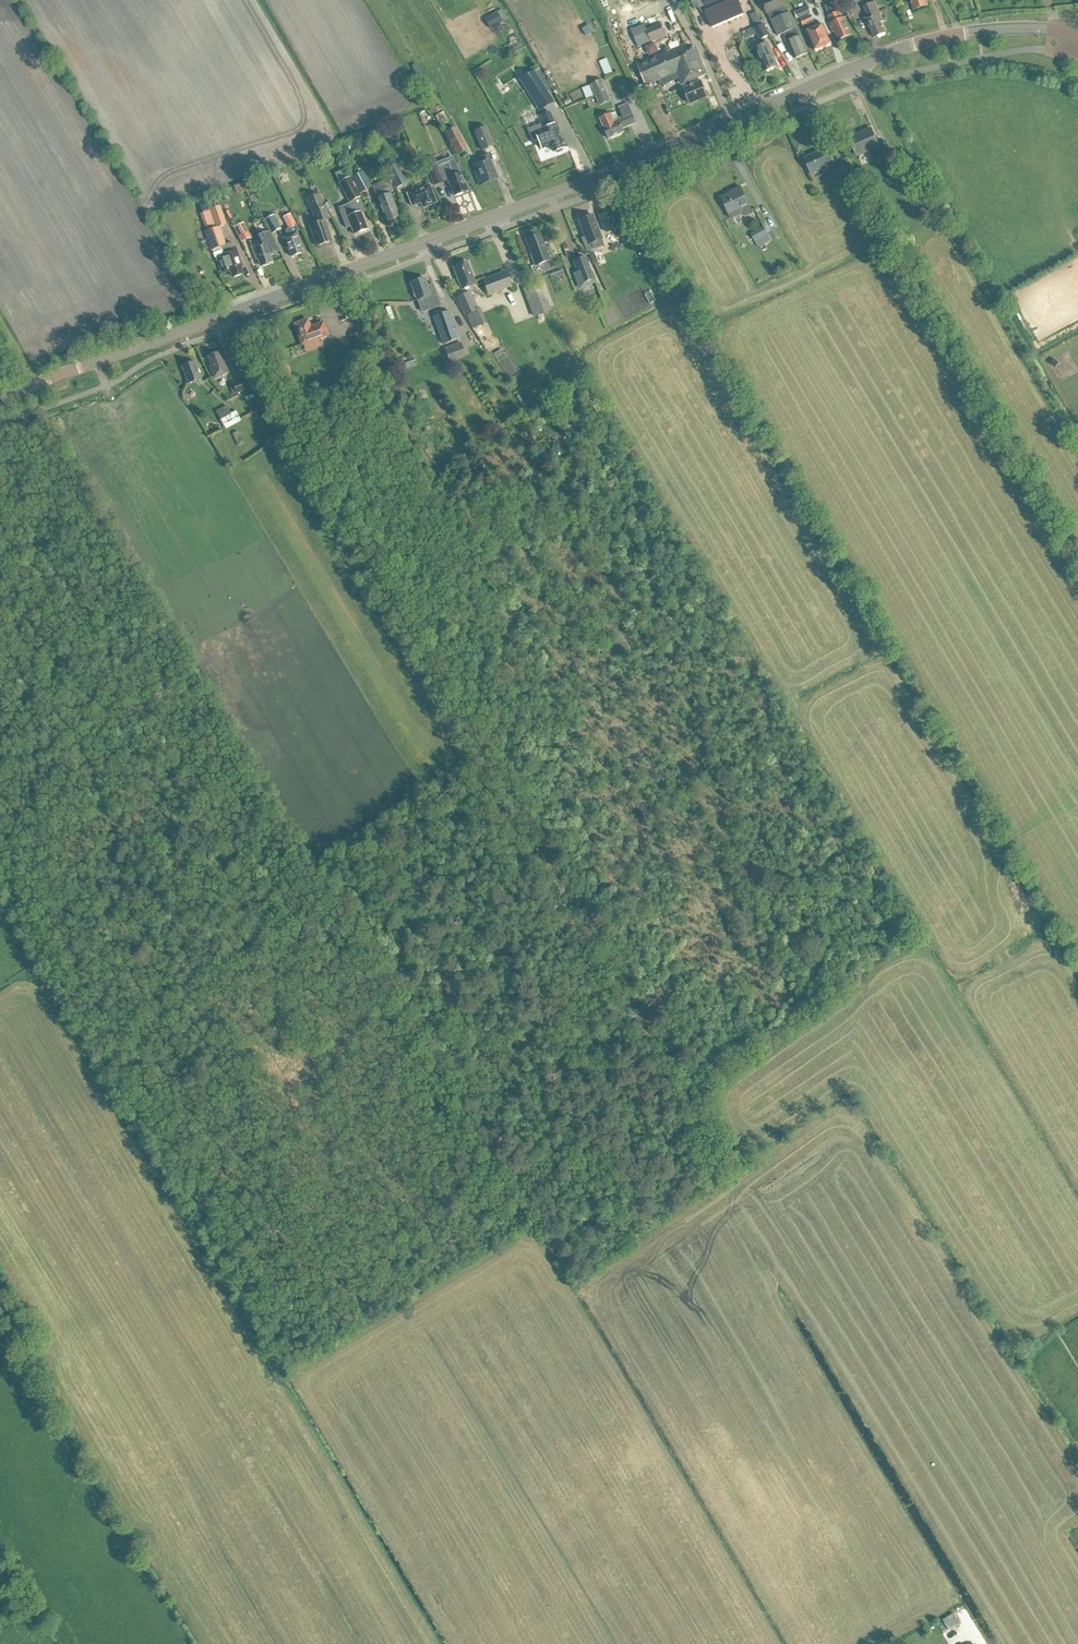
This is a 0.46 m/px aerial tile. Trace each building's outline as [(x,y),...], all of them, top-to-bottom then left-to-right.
[(695,10),(699,8),(701,12),(704,13),(705,13),(711,28),(744,14),(738,0),(690,0),(695,10)] [(784,7),(786,6),(783,0),(763,0),(762,1),(767,14),(770,12),(773,20),(772,20),(778,36),(784,34),(788,43),(787,43),(790,50),(792,51),(796,59),(808,54),(790,12),(787,14),(784,7)] [(926,0),(910,0),(914,10),(928,6),(926,0)] [(874,38),(886,33),(881,22),(883,21),(874,1),(864,6),(868,16),(865,18),(874,38)] [(842,19),(840,12),(835,2),(824,6),(832,24),(830,25),(833,33),(835,32),(839,41),(844,39),(850,37),(850,36),(851,35),(844,18),(842,19)] [(797,19),(812,13),(809,6),(794,12),(797,19)] [(759,11),(752,14),(757,25),(764,22),(759,11)] [(497,12),(484,19),(490,30),(503,23),(497,12)] [(816,28),(814,22),(811,15),(801,19),(804,26),(807,24),(810,31),(806,32),(815,51),(832,44),(823,25),(816,28)] [(651,42),(666,37),(661,22),(646,28),(651,42)] [(651,42),(646,28),(644,24),(631,30),(638,47),(651,42)] [(754,29),(757,34),(761,41),(770,36),(763,24),(754,29)] [(746,39),(757,34),(754,29),(744,35),(746,39)] [(647,45),(651,55),(661,50),(656,41),(647,45)] [(688,50),(686,44),(639,62),(647,84),(658,80),(661,86),(679,79),(682,86),(684,85),(686,89),(684,89),(690,105),(708,97),(702,82),(701,82),(699,78),(707,75),(696,47),(688,50)] [(766,72),(778,67),(768,44),(756,49),(766,72)] [(607,58),(599,62),(605,76),(617,71),(614,65),(610,67),(607,58)] [(531,87),(527,89),(539,107),(550,100),(532,72),(525,77),(531,87)] [(599,105),(611,100),(603,81),(592,85),(599,105)] [(591,84),(584,86),(587,97),(595,94),(591,84)] [(623,129),(637,123),(628,103),(618,107),(623,117),(619,119),(616,113),(612,114),(612,113),(600,118),(609,140),(625,133),(623,129)] [(542,123),(527,129),(531,140),(536,139),(541,150),(550,146),(553,153),(555,153),(557,154),(562,152),(562,150),(564,149),(550,112),(540,116),(542,123)] [(483,152),(494,146),(486,126),(474,131),(483,152)] [(457,154),(466,149),(454,128),(445,133),(457,154)] [(878,145),(871,129),(849,139),(857,157),(873,150),(877,159),(891,153),(886,141),(878,145)] [(824,174),(837,168),(828,148),(804,159),(811,174),(822,169),(824,174)] [(479,186),(497,179),(487,154),(481,157),(483,162),(474,166),(476,172),(474,172),(479,186)] [(467,191),(454,160),(453,156),(435,163),(434,159),(425,162),(434,186),(444,182),(444,181),(448,179),(454,196),(467,191)] [(384,164),(396,188),(406,183),(397,165),(400,163),(397,158),(384,164)] [(842,183),(853,178),(847,166),(836,171),(842,183)] [(363,171),(351,177),(360,194),(372,187),(363,171)] [(347,207),(339,210),(346,228),(351,226),(354,235),(357,233),(367,230),(360,212),(367,210),(360,197),(358,194),(350,178),(340,183),(350,202),(346,204),(347,207)] [(390,194),(385,182),(378,184),(379,188),(373,190),(377,199),(376,199),(386,222),(399,217),(390,194)] [(423,208),(436,203),(429,185),(407,194),(412,207),(421,203),(423,208)] [(752,214),(750,210),(741,188),(732,192),(733,194),(722,199),(730,219),(744,213),(746,217),(752,214)] [(317,247),(332,241),(324,221),(329,219),(320,193),(307,198),(316,223),(309,226),(317,247)] [(225,244),(219,227),(226,225),(220,206),(209,210),(216,228),(205,232),(211,251),(221,247),(222,251),(220,252),(221,255),(216,256),(221,272),(230,269),(233,278),(242,275),(239,266),(242,265),(235,246),(233,247),(232,242),(225,244)] [(623,216),(613,219),(610,211),(598,215),(605,233),(616,229),(618,236),(629,232),(623,216)] [(288,248),(291,257),(302,253),(299,244),(301,244),(297,232),(299,231),(290,214),(283,217),(288,229),(287,230),(285,233),(286,235),(282,237),(286,249),(288,248)] [(581,228),(580,228),(584,236),(581,237),(586,252),(603,245),(601,240),(602,239),(596,225),(592,215),(584,218),(583,218),(580,219),(579,220),(578,221),(581,228)] [(271,234),(279,231),(274,218),(266,220),(271,234)] [(243,224),(233,228),(241,243),(250,239),(243,224)] [(771,241),(764,227),(747,236),(752,244),(755,242),(758,248),(771,241)] [(259,259),(262,268),(271,264),(268,255),(278,252),(267,232),(257,236),(260,242),(251,246),(256,260),(259,259)] [(545,248),(540,235),(526,240),(532,256),(531,256),(535,266),(551,260),(547,248),(545,248)] [(592,265),(597,263),(593,252),(588,254),(592,265)] [(579,289),(596,282),(586,256),(572,261),(576,272),(573,273),(579,289)] [(475,285),(467,263),(465,264),(463,263),(460,264),(460,266),(453,268),(461,290),(475,285)] [(487,295),(510,287),(505,274),(483,282),(487,295)] [(412,283),(411,284),(417,300),(425,297),(427,303),(430,310),(440,306),(438,299),(432,285),(427,287),(424,279),(418,281),(416,280),(413,282),(412,283)] [(536,315),(552,309),(541,280),(524,287),(536,315)] [(475,309),(468,294),(459,298),(473,328),(485,322),(478,307),(475,309)] [(442,345),(459,339),(449,310),(432,316),(442,345)] [(310,328),(307,321),(295,325),(302,345),(318,339),(319,340),(328,337),(323,324),(310,328)] [(364,341),(353,345),(357,354),(367,350),(364,341)] [(460,343),(444,349),(449,362),(464,356),(460,343)] [(223,362),(219,353),(207,357),(211,366),(209,367),(213,378),(228,373),(224,361),(223,362)] [(188,384),(201,379),(194,362),(182,367),(188,384)] [(236,394),(252,388),(248,378),(233,384),(236,394)] [(220,419),(230,414),(226,406),(215,411),(220,419)] [(256,453),(260,461),(280,452),(277,444),(256,453)] [(955,1611),(944,1618),(950,1628),(961,1622),(955,1611)]
